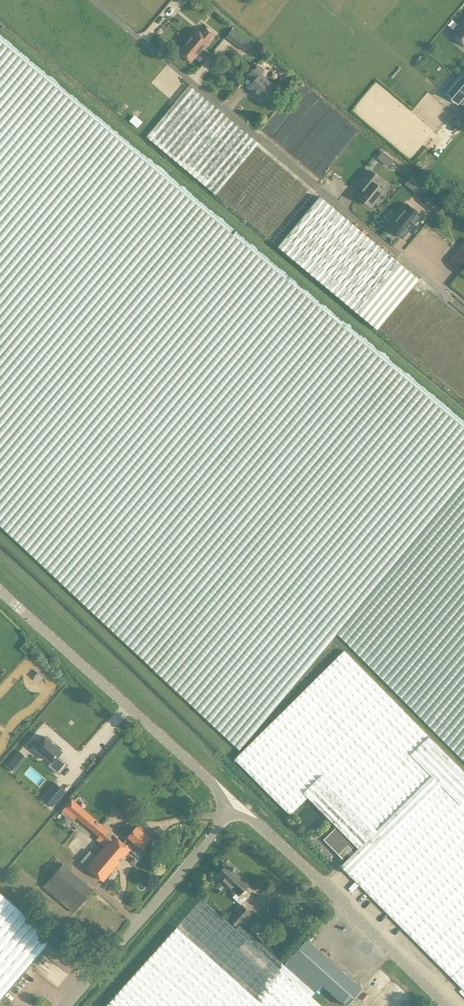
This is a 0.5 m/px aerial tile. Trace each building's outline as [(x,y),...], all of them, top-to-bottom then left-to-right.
[(451,33),(463,44),(463,18),(451,33)] [(196,28),(188,38),(202,50),(210,40),(214,34),(205,27),(200,32),(196,28)] [(463,482),(463,416),(0,29),(0,526),(239,750),(333,638),(463,482)] [(244,50),(250,42),(233,29),(227,37),(244,50)] [(202,50),(188,38),(188,39),(189,39),(178,52),(190,62),(197,54),(198,55),(202,50)] [(257,64),(247,75),(253,80),(249,85),(255,91),(254,92),(264,101),(276,88),(260,74),(263,70),(257,64)] [(463,97),(463,72),(446,93),(458,103),(460,101),(463,97)] [(258,143),(189,85),(146,136),(215,194),(258,143)] [(291,154),(320,178),(346,146),(345,146),(358,129),(310,90),(298,105),(288,97),(262,129),(292,153),(291,154)] [(379,178),(369,170),(357,185),(363,190),(358,197),(370,206),(383,190),(375,183),(379,178)] [(422,202),(434,212),(443,201),(431,191),(422,202)] [(377,329),(418,279),(319,196),(278,246),(377,329)] [(421,215),(407,204),(388,227),(402,238),(421,215)] [(450,262),(458,269),(458,268),(461,271),(463,274),(463,244),(450,262)] [(271,722),(233,760),(289,815),(307,797),(336,826),(324,839),(342,858),(351,849),(354,852),(340,866),(393,919),(451,977),(463,989),(463,771),(429,736),(428,736),(344,651),(271,722)] [(62,751),(45,737),(36,748),(52,761),(49,765),(59,774),(68,764),(58,755),(62,751)] [(85,777),(110,750),(100,742),(76,768),(85,777)] [(65,791),(56,783),(43,798),(52,806),(65,791)] [(130,849),(129,848),(134,841),(147,852),(156,840),(144,830),(143,832),(136,826),(128,836),(123,842),(114,835),(114,836),(71,799),(62,810),(74,820),(76,817),(98,836),(97,838),(105,845),(87,866),(103,880),(130,849)] [(322,822),(322,819),(321,817),(320,815),(319,813),(317,812),(315,810),(312,810),(310,809),(308,809),(305,810),(303,811),(301,813),(300,814),(298,817),(298,819),(297,822),(297,824),(298,826),(299,828),(301,830),(304,833),(309,834),(312,834),(314,833),(318,831),(320,829),(321,826),(322,822)] [(93,888),(65,862),(45,884),(74,910),(93,888)] [(228,864),(218,875),(237,893),(243,887),(242,886),(246,882),(247,883),(240,876),(238,879),(231,872),(233,870),(235,869),(234,867),(231,868),(228,864)] [(0,892),(0,999),(53,937),(11,902),(0,892)] [(307,939),(307,938),(284,963),(241,924),(251,912),(241,904),(228,918),(230,920),(228,921),(202,899),(145,962),(105,1005),(322,1005),(312,996),(315,992),(316,992),(322,984),(346,1005),(362,988),(307,939)]
